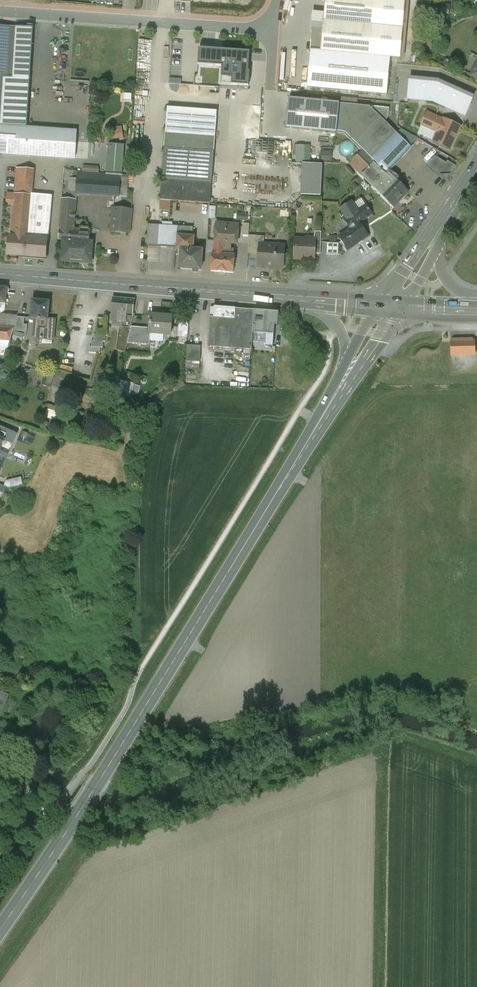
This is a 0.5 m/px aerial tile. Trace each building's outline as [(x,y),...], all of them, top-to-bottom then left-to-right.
[(438,7),(430,7),(429,21),(437,21),(438,7)] [(324,15),(313,14),(311,29),(323,30),(324,21),(324,15)] [(324,21),(323,30),(321,51),(370,56),(373,26),(324,21)] [(0,26),(0,76),(3,76),(3,77),(13,78),(13,77),(16,27),(0,26)] [(250,52),(199,49),(198,65),(222,67),(221,77),(232,78),(231,85),(249,86),(250,72),(249,72),(250,52)] [(389,69),(310,62),(307,88),(386,96),(389,69)] [(3,77),(0,121),(0,126),(9,127),(27,128),(30,79),(30,78),(13,77),(13,78),(3,77)] [(439,82),(410,79),(408,100),(433,102),(465,116),(474,97),(439,82)] [(340,103),(289,98),(286,128),(309,130),(309,131),(337,133),(340,103)] [(370,106),(340,103),(337,133),(344,133),(362,151),(371,160),(397,133),(385,121),(388,116),(389,108),(370,106)] [(167,107),(166,128),(164,148),(214,152),(217,111),(167,107)] [(460,127),(444,120),(443,121),(427,114),(422,126),(423,126),(423,125),(438,132),(434,141),(450,149),(460,127)] [(114,126),(114,139),(127,138),(126,125),(114,126)] [(0,155),(0,153),(8,154),(9,127),(0,126),(0,155)] [(77,131),(28,128),(27,128),(9,127),(8,154),(75,158),(77,131)] [(397,133),(371,160),(362,151),(350,164),(362,175),(362,176),(380,193),(380,194),(393,206),(394,207),(408,192),(407,191),(393,177),(391,179),(386,174),(412,147),(397,133)] [(267,152),(279,153),(279,140),(267,140),(267,152)] [(214,152),(164,148),(162,178),(212,182),(214,152)] [(447,163),(436,157),(429,165),(434,169),(435,168),(440,173),(441,171),(446,176),(448,171),(450,172),(453,167),(447,163)] [(322,165),(303,164),(302,194),(320,196),(322,165)] [(33,169),(18,168),(16,187),(31,189),(33,169)] [(128,176),(73,171),(72,178),(70,178),(70,189),(71,189),(71,191),(76,191),(76,193),(119,196),(127,197),(128,176)] [(212,182),(162,178),(160,200),(210,204),(212,182)] [(31,189),(16,187),(12,224),(31,225),(33,196),(33,195),(32,195),(32,189),(31,189)] [(51,197),(33,195),(33,196),(31,225),(29,238),(47,239),(51,197)] [(127,197),(119,196),(118,208),(131,209),(132,203),(126,202),(127,197)] [(90,230),(74,229),(76,200),(62,199),(59,228),(60,228),(59,240),(63,240),(88,242),(90,230)] [(352,201),(340,209),(346,218),(344,219),(350,229),(359,223),(360,223),(372,214),(366,204),(357,210),(352,201)] [(118,208),(113,208),(111,232),(129,233),(131,209),(118,208)] [(350,229),(340,235),(340,238),(348,250),(368,236),(360,223),(359,223),(350,229)] [(31,225),(12,224),(11,236),(9,236),(8,255),(46,258),(47,239),(29,238),(31,225)] [(235,255),(224,254),(224,249),(231,250),(231,242),(237,242),(238,225),(225,225),(225,227),(224,227),(222,224),(218,224),(215,227),(214,234),(216,236),(216,240),(214,240),(213,253),(212,253),(211,271),(233,273),(235,255)] [(156,226),(148,225),(147,246),(177,248),(177,249),(181,249),(196,250),(196,247),(193,247),(194,237),(192,237),(192,228),(156,226)] [(264,236),(249,235),(248,251),(259,252),(260,245),(264,245),(264,236)] [(314,240),(296,239),(295,258),(314,259),(315,254),(315,242),(314,242),(314,240)] [(88,242),(63,240),(62,262),(91,264),(92,242),(88,242)] [(339,243),(327,243),(327,254),(338,255),(339,243)] [(264,245),(260,245),(259,252),(259,265),(283,267),(284,246),(264,245)] [(196,250),(181,249),(181,250),(179,251),(179,255),(181,256),(180,269),(192,269),(193,272),(198,272),(198,270),(201,270),(202,250),(196,250)] [(135,300),(113,298),(111,321),(122,322),(121,330),(118,349),(125,351),(127,343),(131,331),(129,331),(132,319),(133,319),(134,301),(135,300)] [(49,302),(32,300),(31,319),(35,319),(34,337),(41,338),(40,340),(43,340),(43,337),(52,338),(52,339),(53,339),(55,321),(48,320),(49,302)] [(237,309),(215,307),(215,317),(210,317),(208,347),(252,350),(253,329),(254,310),(237,309)] [(278,312),(254,310),(253,329),(274,330),(274,325),(277,325),(278,312)] [(172,317),(151,315),(150,325),(151,325),(150,329),(150,333),(151,333),(151,331),(162,332),(162,334),(164,334),(171,335),(172,317)] [(24,318),(17,317),(16,323),(14,329),(14,331),(27,332),(28,325),(24,325),(24,318)] [(8,351),(11,341),(14,331),(14,329),(15,324),(12,323),(10,329),(0,328),(0,350),(8,351)] [(150,329),(132,327),(131,331),(127,343),(150,345),(150,341),(163,342),(164,334),(162,334),(162,332),(151,331),(151,333),(150,333),(150,329)] [(274,334),(266,334),(265,346),(273,347),(274,334)] [(474,343),(450,344),(450,359),(475,357),(474,343)] [(201,346),(187,345),(186,361),(200,362),(201,346)] [(47,408),(45,417),(57,419),(59,410),(47,408)] [(85,415),(75,412),(75,414),(68,411),(67,415),(74,418),(74,417),(76,418),(75,420),(83,422),(85,415)] [(8,695),(0,692),(0,715),(8,695)]
